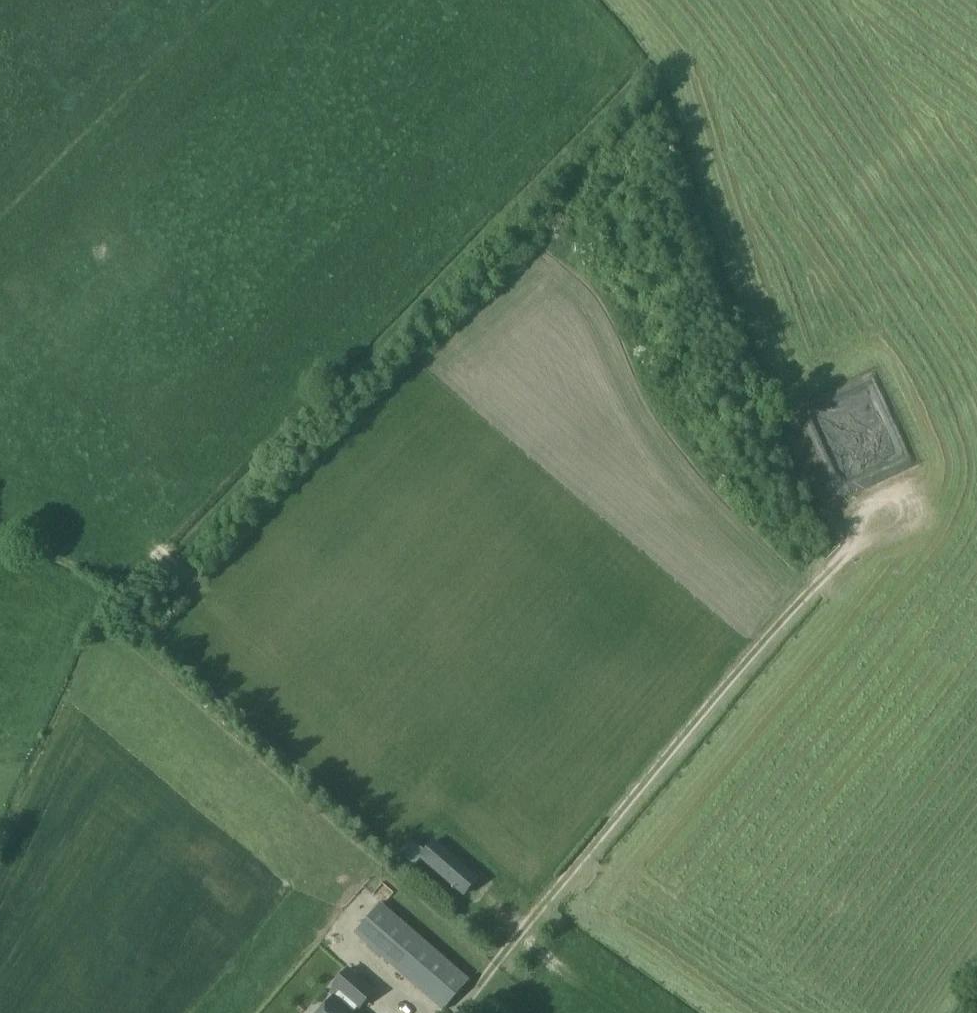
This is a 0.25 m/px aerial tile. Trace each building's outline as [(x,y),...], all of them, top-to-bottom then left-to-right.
[(464,894),(477,879),(436,844),(423,859),(464,894)] [(442,1010),(468,978),(379,901),(353,930),(442,1010)] [(325,1012),(354,1012),(373,992),(348,970),(333,987),(341,995),(325,1012)]
